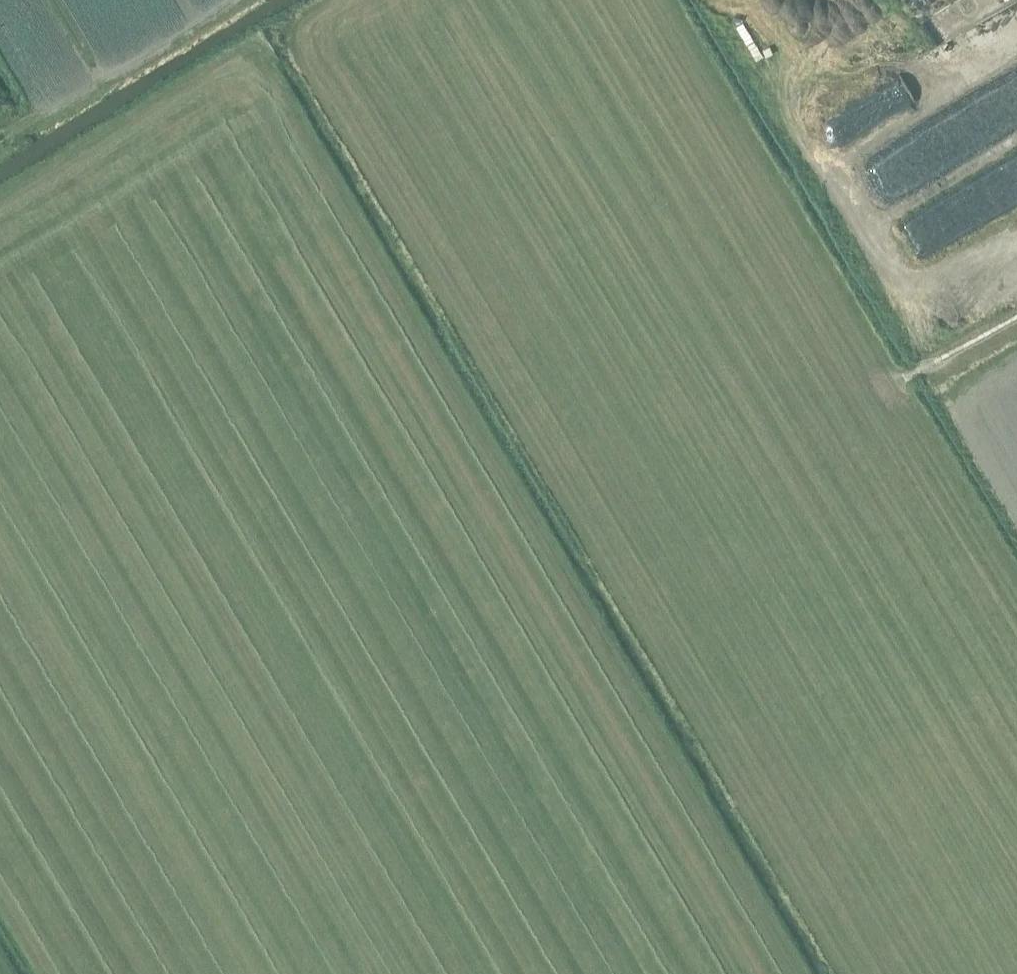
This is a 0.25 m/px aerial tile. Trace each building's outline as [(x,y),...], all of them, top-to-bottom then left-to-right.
[(973,22),(962,1),(928,19),(941,43),(935,46),(941,57),(933,61),(947,89),(1016,52),(1016,0),(1014,0),(973,22)]
